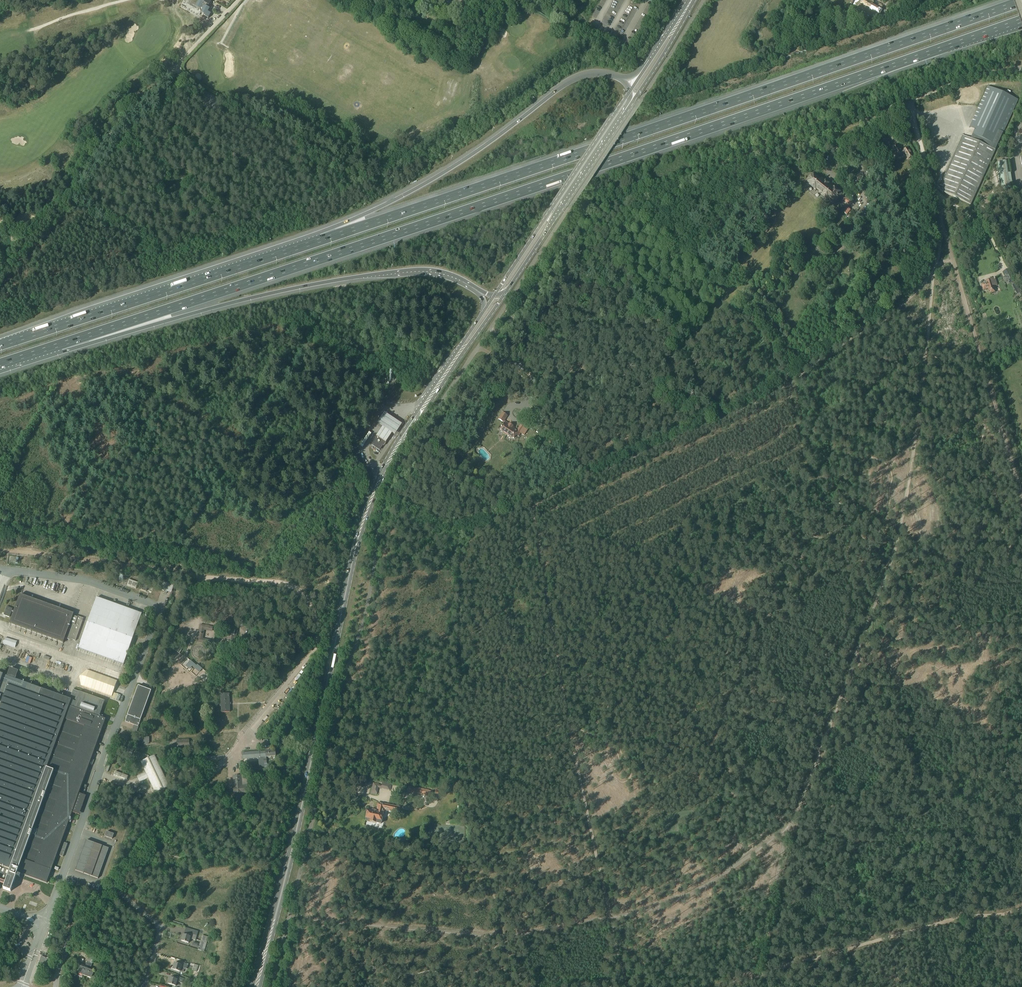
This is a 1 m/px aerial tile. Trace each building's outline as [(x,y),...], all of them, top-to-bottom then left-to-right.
[(190,4),(207,13),(210,10),(207,7),(211,0),(192,0),(190,4)] [(385,9),(390,0),(370,0),(385,9)] [(877,18),(883,7),(874,2),(875,0),(864,0),(859,9),(877,18)] [(200,13),(205,15),(204,16),(209,19),(211,14),(208,13),(202,10),(200,13)] [(988,86),(979,107),(970,128),(975,130),(973,135),(971,139),(963,136),(940,186),(943,187),(941,192),(971,205),(1018,100),(988,86)] [(908,148),(902,151),(902,152),(898,145),(891,149),(897,158),(905,153),(909,159),(911,158),(913,157),(911,153),(908,148)] [(825,154),(815,151),(813,157),(823,160),(825,154)] [(1009,161),(997,163),(1002,190),(1013,188),(1009,161)] [(827,202),(828,200),(834,204),(839,199),(842,195),(833,188),(829,185),(830,184),(826,181),(825,182),(821,179),(820,181),(812,174),(806,181),(811,185),(810,186),(816,190),(823,195),(821,198),(827,202)] [(1003,272),(1006,277),(1007,276),(1010,283),(1015,281),(1009,270),(1003,272)] [(995,278),(986,281),(987,283),(982,285),(983,291),(988,289),(989,291),(990,292),(996,290),(995,286),(997,286),(995,278)] [(382,427),(376,436),(375,438),(385,444),(386,442),(392,433),(395,435),(401,425),(384,413),(377,424),(382,427)] [(507,416),(503,414),(502,413),(498,419),(503,423),(507,416)] [(520,434),(523,436),(528,429),(525,427),(525,426),(522,424),(517,431),(513,429),(514,428),(505,422),(500,430),(514,439),(516,435),(518,437),(520,434)] [(383,445),(384,446),(385,444),(386,442),(385,442),(386,441),(386,440),(386,439),(385,439),(385,438),(385,437),(384,437),(383,436),(382,436),(381,435),(380,435),(379,435),(378,435),(378,436),(377,436),(376,436),(375,438),(374,440),(375,440),(372,445),(379,450),(383,445)] [(138,582),(129,579),(127,584),(136,588),(138,582)] [(21,594),(15,611),(12,610),(13,609),(7,607),(4,615),(10,617),(12,611),(14,612),(10,624),(64,643),(65,639),(70,641),(70,640),(71,641),(72,640),(76,641),(84,619),(74,615),(75,614),(21,594)] [(141,613),(97,597),(79,648),(123,664),(141,613)] [(197,643),(210,645),(210,641),(201,640),(204,629),(212,631),(213,627),(201,625),(197,643)] [(227,629),(226,634),(228,634),(227,641),(234,642),(236,634),(237,631),(227,629)] [(193,666),(195,668),(199,672),(202,669),(197,665),(196,666),(190,661),(186,666),(190,669),(193,666)] [(0,673),(0,883),(5,885),(3,889),(10,892),(17,873),(47,883),(72,813),(79,794),(94,752),(93,752),(105,719),(99,717),(105,700),(73,689),(70,698),(71,698),(70,699),(0,673)] [(138,685),(125,721),(125,722),(139,727),(152,690),(138,685)] [(219,706),(221,706),(221,712),(230,712),(229,694),(224,694),(223,692),(221,692),(221,703),(219,703),(219,706)] [(189,747),(188,738),(176,739),(177,747),(189,747)] [(242,753),(242,760),(258,759),(259,767),(264,767),(265,771),(267,771),(267,759),(266,759),(266,757),(276,756),(275,752),(275,751),(265,751),(265,752),(259,752),(242,753)] [(246,775),(233,776),(234,786),(233,786),(233,790),(233,795),(234,795),(235,805),(244,804),(243,794),(248,793),(246,775)] [(389,790),(390,784),(382,782),(381,786),(379,785),(379,784),(373,783),(371,793),(377,794),(378,788),(381,788),(389,790)] [(407,792),(414,794),(428,797),(429,790),(423,789),(408,786),(407,792)] [(399,813),(400,807),(378,803),(376,810),(372,809),(372,810),(367,809),(365,821),(381,824),(384,812),(384,810),(399,813)] [(109,849),(86,840),(75,871),(98,879),(109,849)] [(404,843),(408,849),(412,847),(408,840),(404,843)] [(183,934),(181,941),(188,943),(190,939),(196,940),(198,932),(186,928),(184,935),(183,934)] [(51,960),(41,956),(38,967),(47,970),(51,960)] [(188,964),(184,963),(177,961),(177,964),(174,963),(172,970),(180,972),(181,967),(187,969),(188,964)] [(85,976),(87,969),(81,967),(78,974),(85,976)] [(87,969),(85,976),(91,978),(94,972),(87,969)] [(184,979),(180,977),(173,975),(172,978),(170,977),(168,984),(175,986),(177,982),(182,983),(184,979)]
